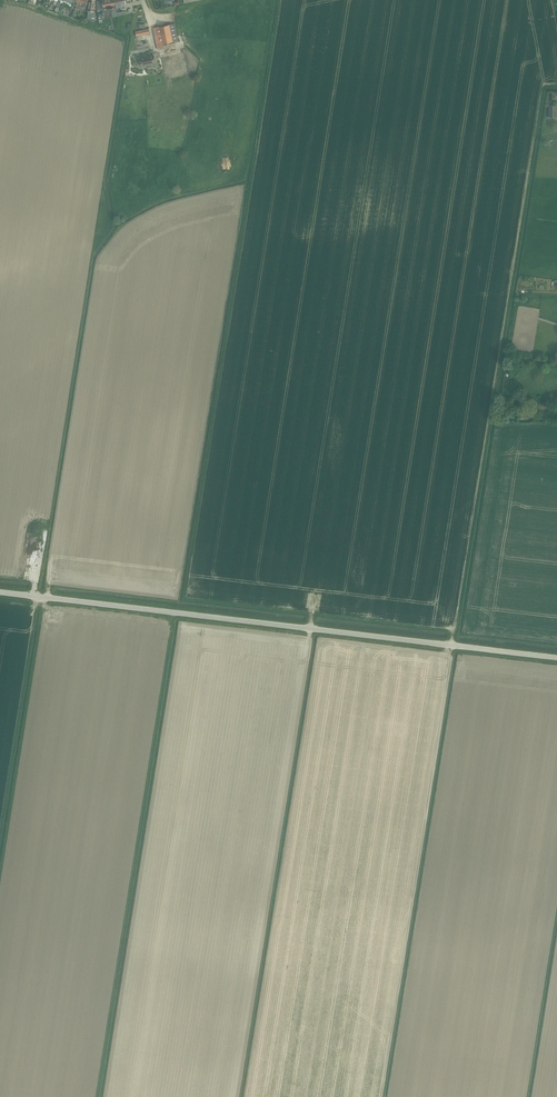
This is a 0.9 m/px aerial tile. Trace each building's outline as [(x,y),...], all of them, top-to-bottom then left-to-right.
[(76,1),(78,1),(76,6),(85,9),(89,0),(76,0),(76,1)] [(87,19),(90,19),(96,20),(95,11),(94,11),(94,9),(95,2),(95,0),(89,0),(88,11),(88,14),(87,19)] [(99,9),(100,12),(103,11),(103,14),(112,13),(113,12),(112,9),(116,9),(116,8),(114,0),(103,0),(102,0),(102,2),(104,8),(99,9)] [(116,8),(116,9),(117,12),(118,16),(124,15),(126,14),(126,12),(126,11),(123,11),(122,11),(122,10),(122,9),(122,8),(121,4),(126,3),(125,0),(114,0),(116,8)] [(178,41),(175,23),(153,28),(157,49),(163,48),(163,44),(178,41)] [(142,67),(146,66),(146,67),(151,66),(151,65),(156,63),(154,55),(140,57),(142,67)] [(556,106),(549,106),(549,117),(556,117),(556,109),(556,106)]
